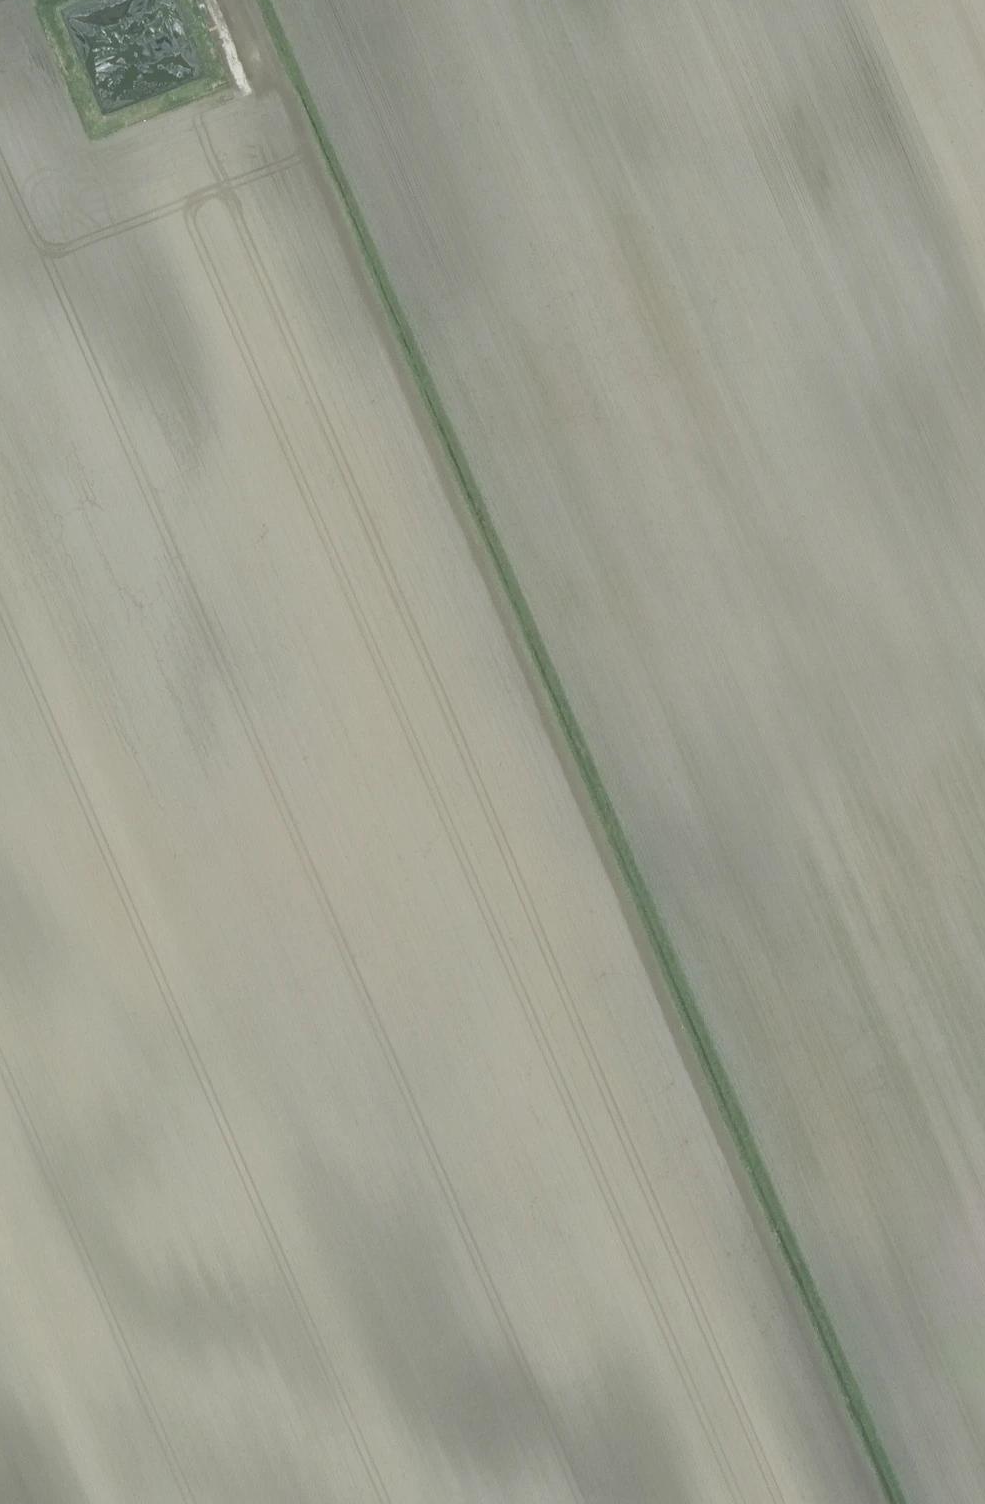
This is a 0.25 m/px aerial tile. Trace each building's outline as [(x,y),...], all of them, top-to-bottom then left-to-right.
[(133,38),(144,72),(184,60),(188,73),(202,68),(181,0),(85,0),(76,3),(84,30),(95,26),(99,37),(118,31),(122,41),(133,38)]
